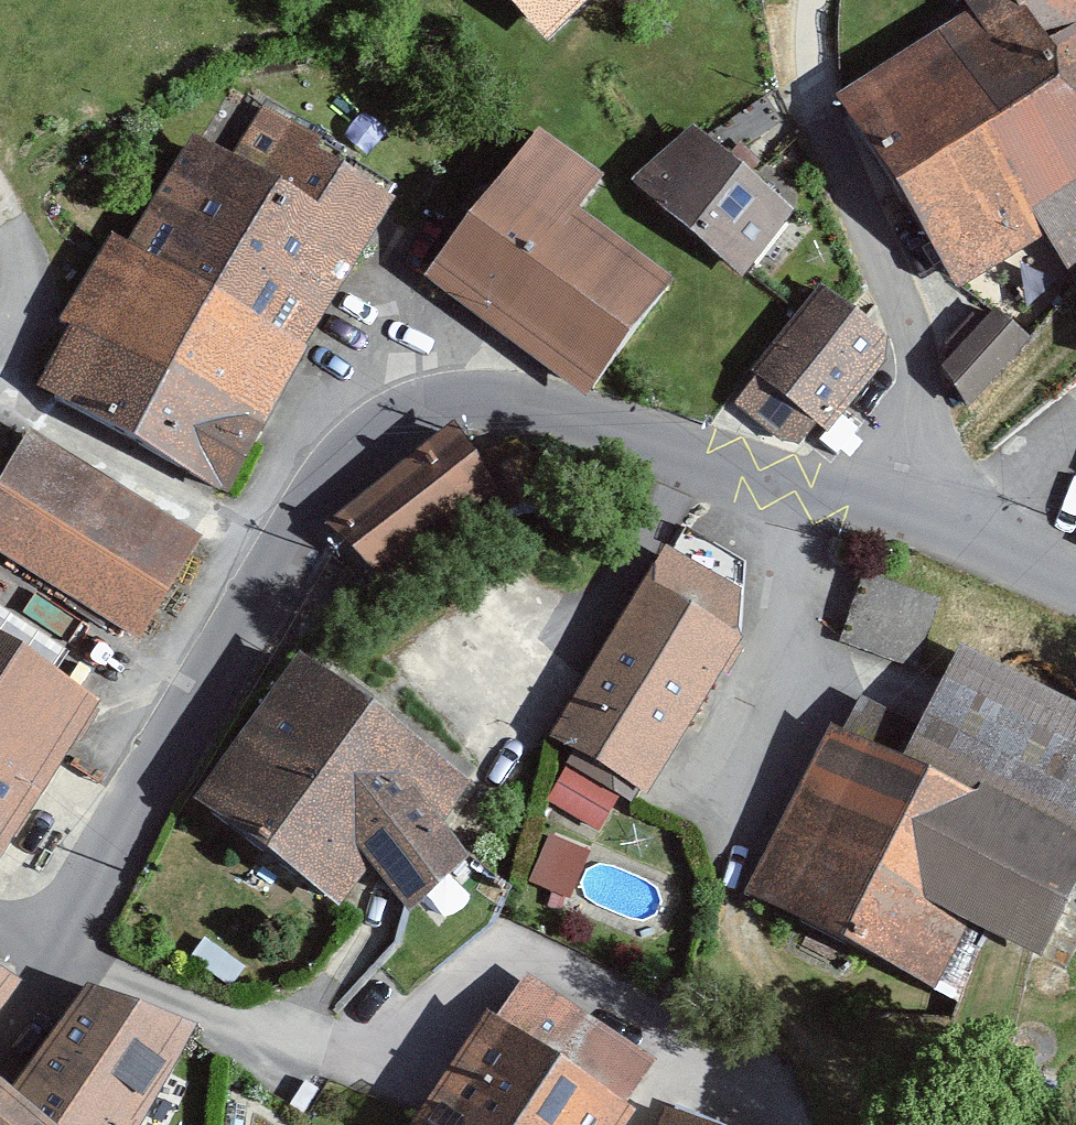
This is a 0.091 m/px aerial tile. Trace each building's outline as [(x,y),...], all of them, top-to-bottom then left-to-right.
[(531,39),(572,0),(493,0),(531,39)] [(829,97),(940,276),(1032,219),(1075,291),(1075,0),(959,0),(967,13),(829,97)] [(164,135),(104,239),(143,261),(235,313),(296,347),(384,192),(250,116),(220,167),(164,135)] [(675,122),(625,178),(725,268),(776,211),(675,122)] [(595,176),(526,123),(412,272),(568,390),(651,280),(565,215),(595,176)] [(143,261),(104,239),(21,386),(213,493),(296,347),(235,313),(143,261)] [(803,283),(739,371),(816,427),(880,339),(803,283)] [(979,306),(922,365),(954,396),(1012,337),(979,306)] [(441,426),(320,519),(366,578),(487,486),(441,426)] [(0,455),(0,558),(133,638),(195,534),(16,427),(0,455)] [(647,541),(531,730),(633,792),(726,640),(722,586),(647,541)] [(932,598),(857,571),(834,636),(908,663),(932,598)] [(283,631),(173,785),(331,898),(380,830),(419,858),(481,772),(283,631)] [(5,644),(0,652),(0,831),(86,696),(5,644)] [(945,645),(890,756),(817,720),(733,888),(921,981),(953,918),(1022,953),(1075,845),(1075,710),(945,645)] [(554,829),(533,877),(574,894),(594,846),(554,829)] [(404,1124),(611,1124),(654,1062),(513,966),(404,1124)] [(77,980),(0,1079),(0,1124),(152,1124),(195,1070),(77,980)] [(650,1104),(642,1124),(708,1124),(650,1104)]
